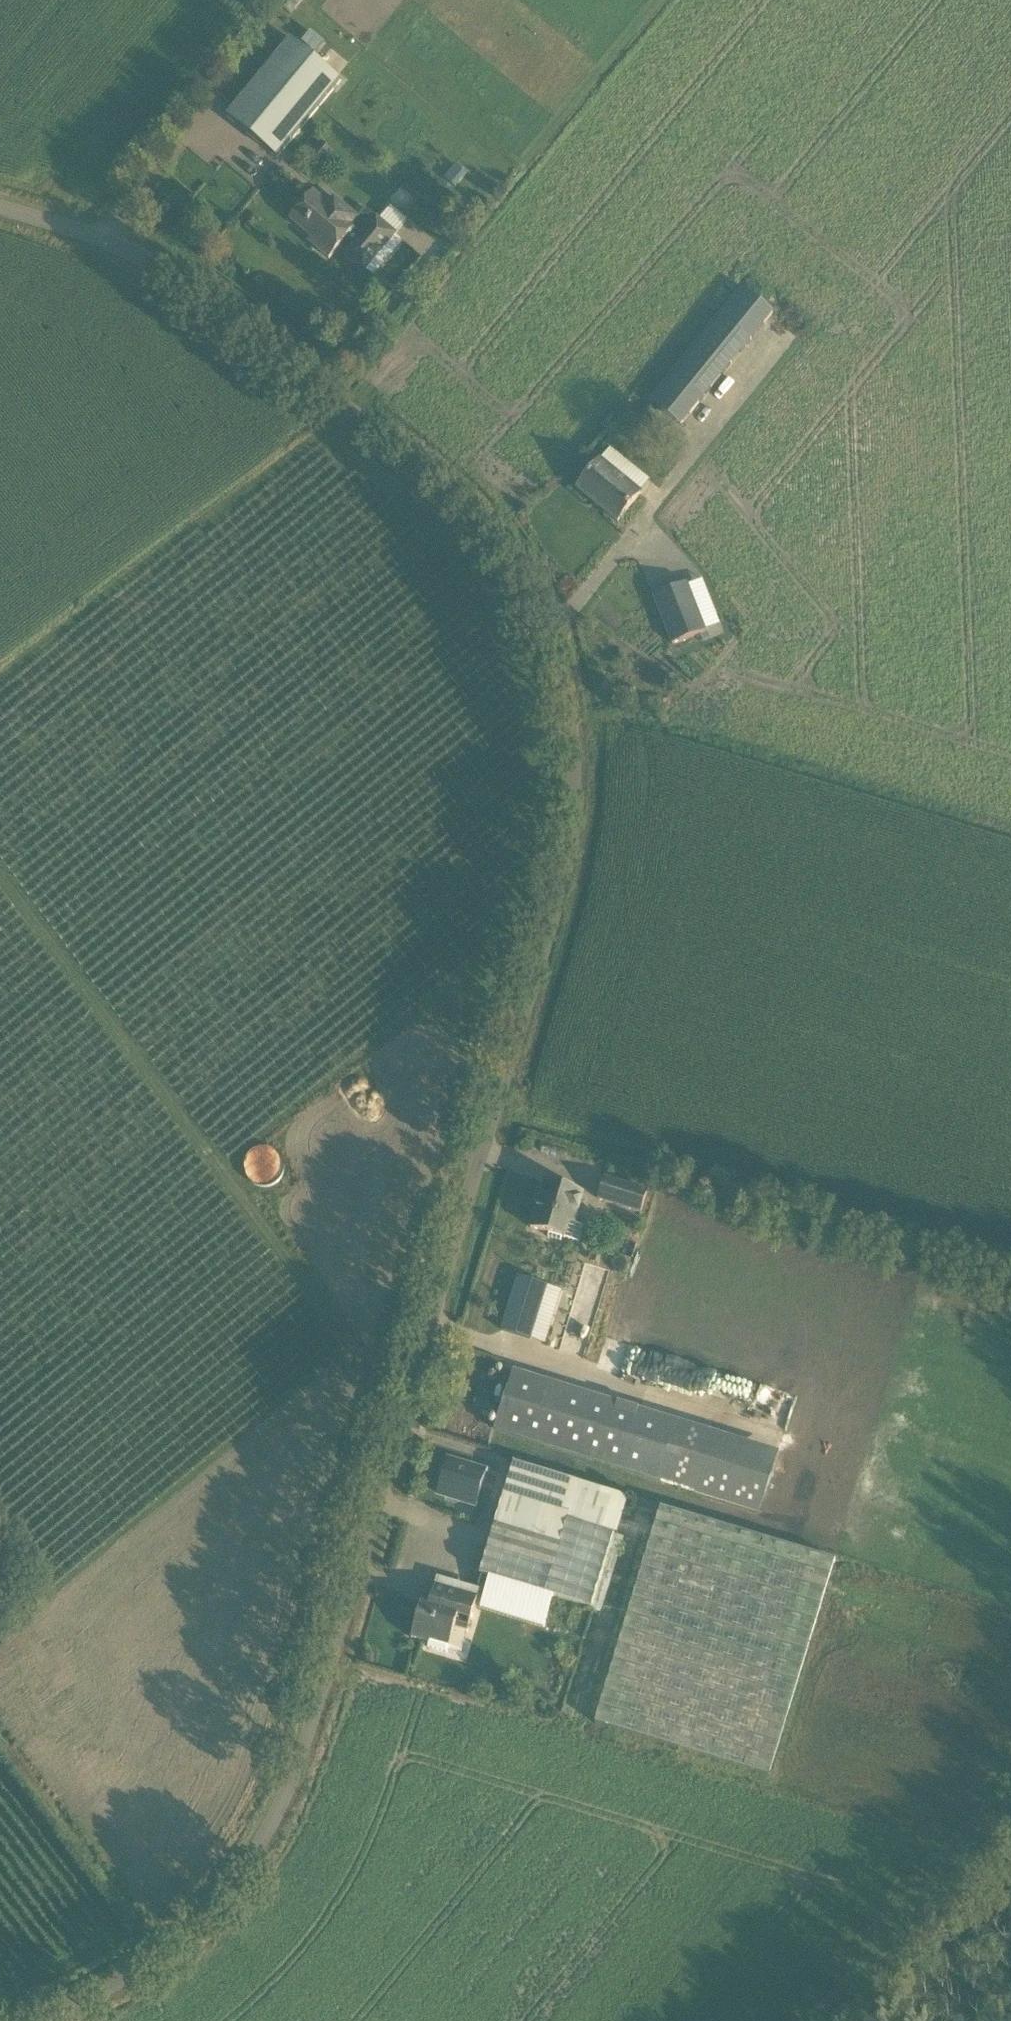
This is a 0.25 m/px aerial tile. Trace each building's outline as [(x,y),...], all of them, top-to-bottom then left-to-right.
[(311,30),(302,41),(316,53),(325,42),(311,30)] [(227,117),(252,138),(316,60),(291,40),(227,117)] [(252,138),(277,158),(341,81),(316,60),(252,138)] [(303,204),(290,219),(313,238),(314,237),(320,242),(315,247),(330,259),(339,248),(346,254),(345,256),(364,272),(396,234),(377,218),(363,235),(355,229),(352,226),(359,217),(352,212),(351,213),(334,198),(328,205),(313,192),(303,204)] [(684,426),(755,340),(774,315),(745,291),(724,315),(653,401),(684,426)] [(618,522),(641,494),(600,461),(578,489),(618,522)] [(688,584),(654,598),(672,646),(707,632),(688,584)] [(599,1200),(640,1214),(647,1193),(605,1179),(599,1200)] [(545,1182),(531,1228),(549,1234),(548,1238),(561,1242),(562,1238),(578,1243),(583,1226),(574,1223),(584,1194),(545,1182)] [(519,1278),(503,1331),(529,1339),(546,1286),(519,1278)] [(777,1457),(513,1375),(496,1429),(618,1467),(761,1512),(777,1457)] [(449,1461),(439,1494),(476,1506),(486,1472),(449,1461)] [(481,1575),(491,1578),(481,1609),(546,1629),(555,1598),(602,1613),(624,1539),(618,1537),(629,1499),(515,1464),(504,1500),(481,1575)] [(769,1777),(835,1561),(661,1508),(595,1724),(769,1777)] [(422,1604),(411,1638),(420,1641),(429,1643),(428,1647),(447,1653),(449,1647),(462,1651),(468,1631),(477,1598),(454,1591),(435,1585),(432,1597),(424,1595),(422,1604)]
